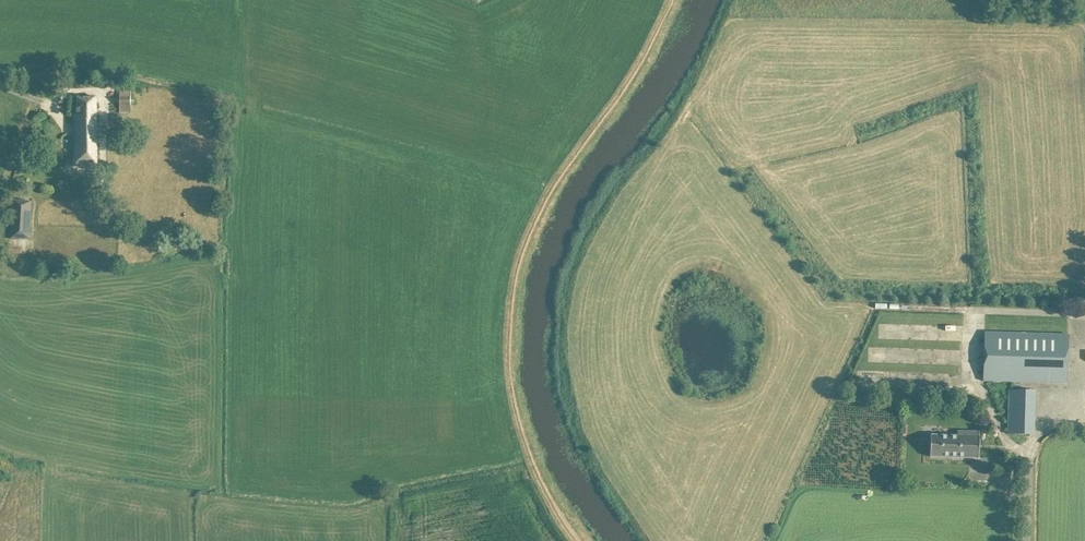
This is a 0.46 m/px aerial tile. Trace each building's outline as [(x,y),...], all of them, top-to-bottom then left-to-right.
[(120,97),(119,112),(130,112),(131,97),(131,96),(131,91),(120,90),(120,96),(120,97)] [(96,164),(96,96),(77,96),(77,115),(73,115),(74,164),(96,164)] [(12,199),(10,237),(29,238),(31,206),(31,200),(25,200),(12,199)] [(1067,383),(1068,334),(985,332),(984,381),(1067,383)] [(1034,434),(1035,391),(1009,390),(1008,434),(1034,434)] [(957,435),(930,435),(930,456),(979,458),(979,432),(958,431),(957,435)]
